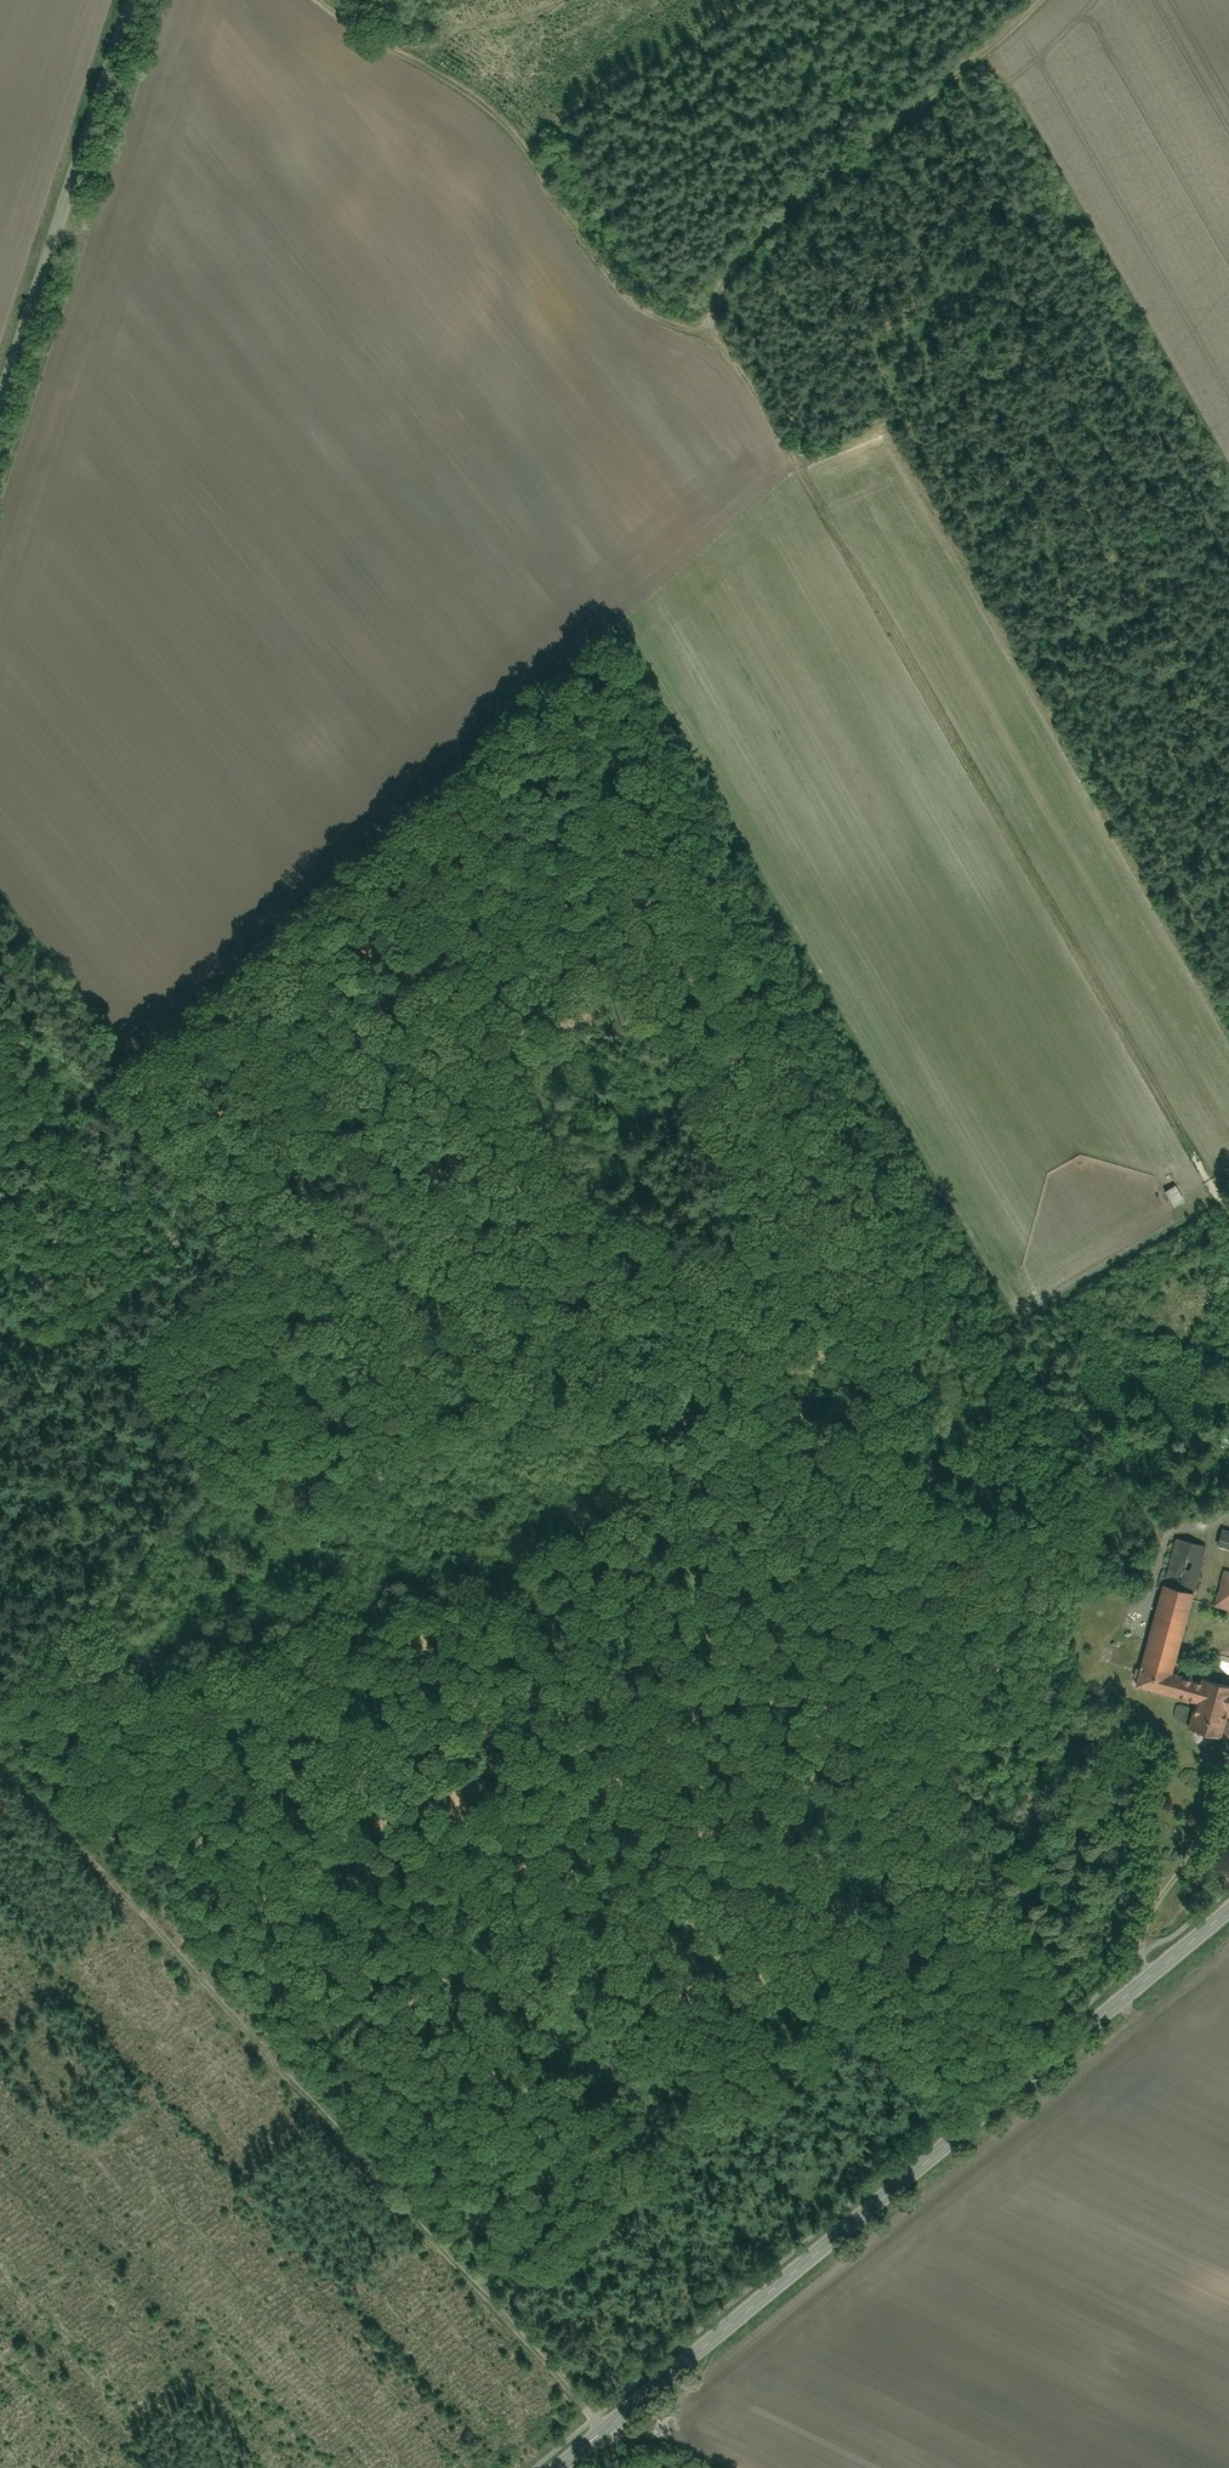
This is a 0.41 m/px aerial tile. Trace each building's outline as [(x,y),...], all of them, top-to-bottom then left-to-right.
[(1165,1587),(1196,1595),(1208,1547),(1178,1539),(1165,1587)] [(1215,1610),(1228,1613),(1228,1571),(1225,1570),(1215,1610)] [(1176,1670),(1196,1595),(1165,1587),(1139,1689),(1201,1706),(1194,1734),(1228,1743),(1228,1684),(1176,1670)]
